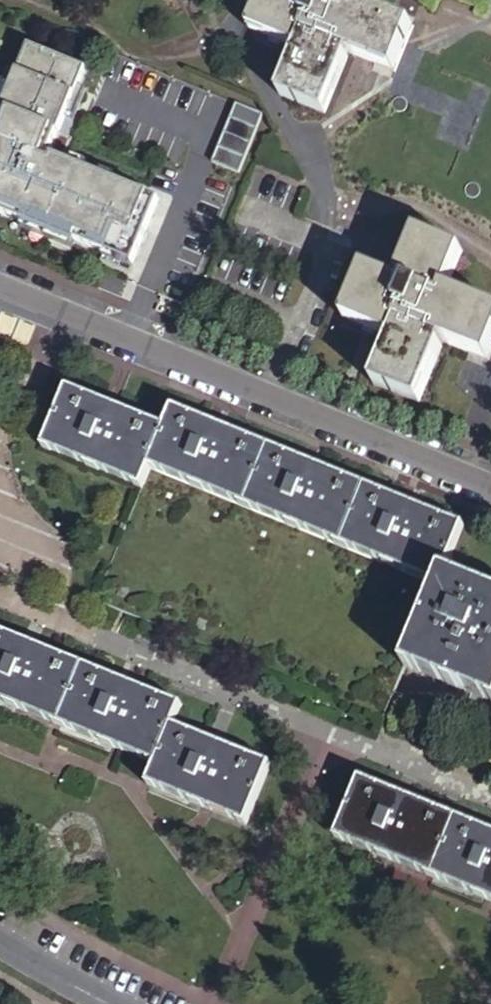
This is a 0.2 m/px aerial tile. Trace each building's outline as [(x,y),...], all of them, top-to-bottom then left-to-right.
[(249,31),(297,50),(279,95),(325,114),(349,54),(394,71),(412,26),(352,4),(354,0),(261,0),(249,31)] [(29,44),(0,115),(0,218),(130,269),(159,195),(49,151),(84,66),(29,44)] [(236,96),(214,155),(240,166),(263,106),(236,96)] [(346,319),(396,339),(377,384),(423,403),(448,343),(490,361),(490,307),(451,291),(468,251),(421,231),(400,281),(367,267),(346,319)] [(66,385),(41,444),(141,485),(149,464),(446,584),(410,667),(490,699),(490,589),(451,573),(470,527),(172,404),(164,424),(66,385)] [(163,764),(154,784),(252,823),(275,764),(179,725),(187,704),(0,627),(0,697),(163,764)] [(339,839),(490,900),(490,830),(365,777),(339,839)]
